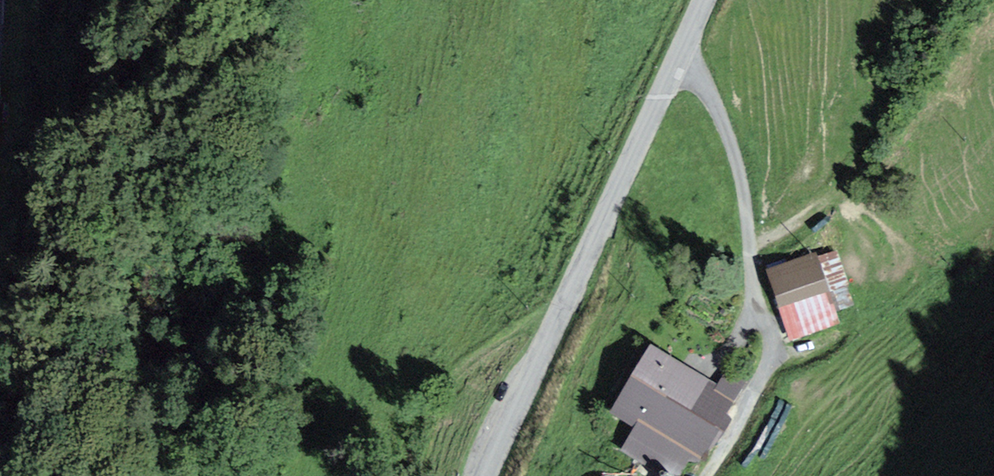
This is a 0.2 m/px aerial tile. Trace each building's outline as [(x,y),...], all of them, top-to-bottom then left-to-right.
[(814,251),(766,269),(791,338),(839,320),(814,251)] [(648,343),(608,412),(635,428),(625,445),(679,475),(686,475),(735,393),(648,343)]
